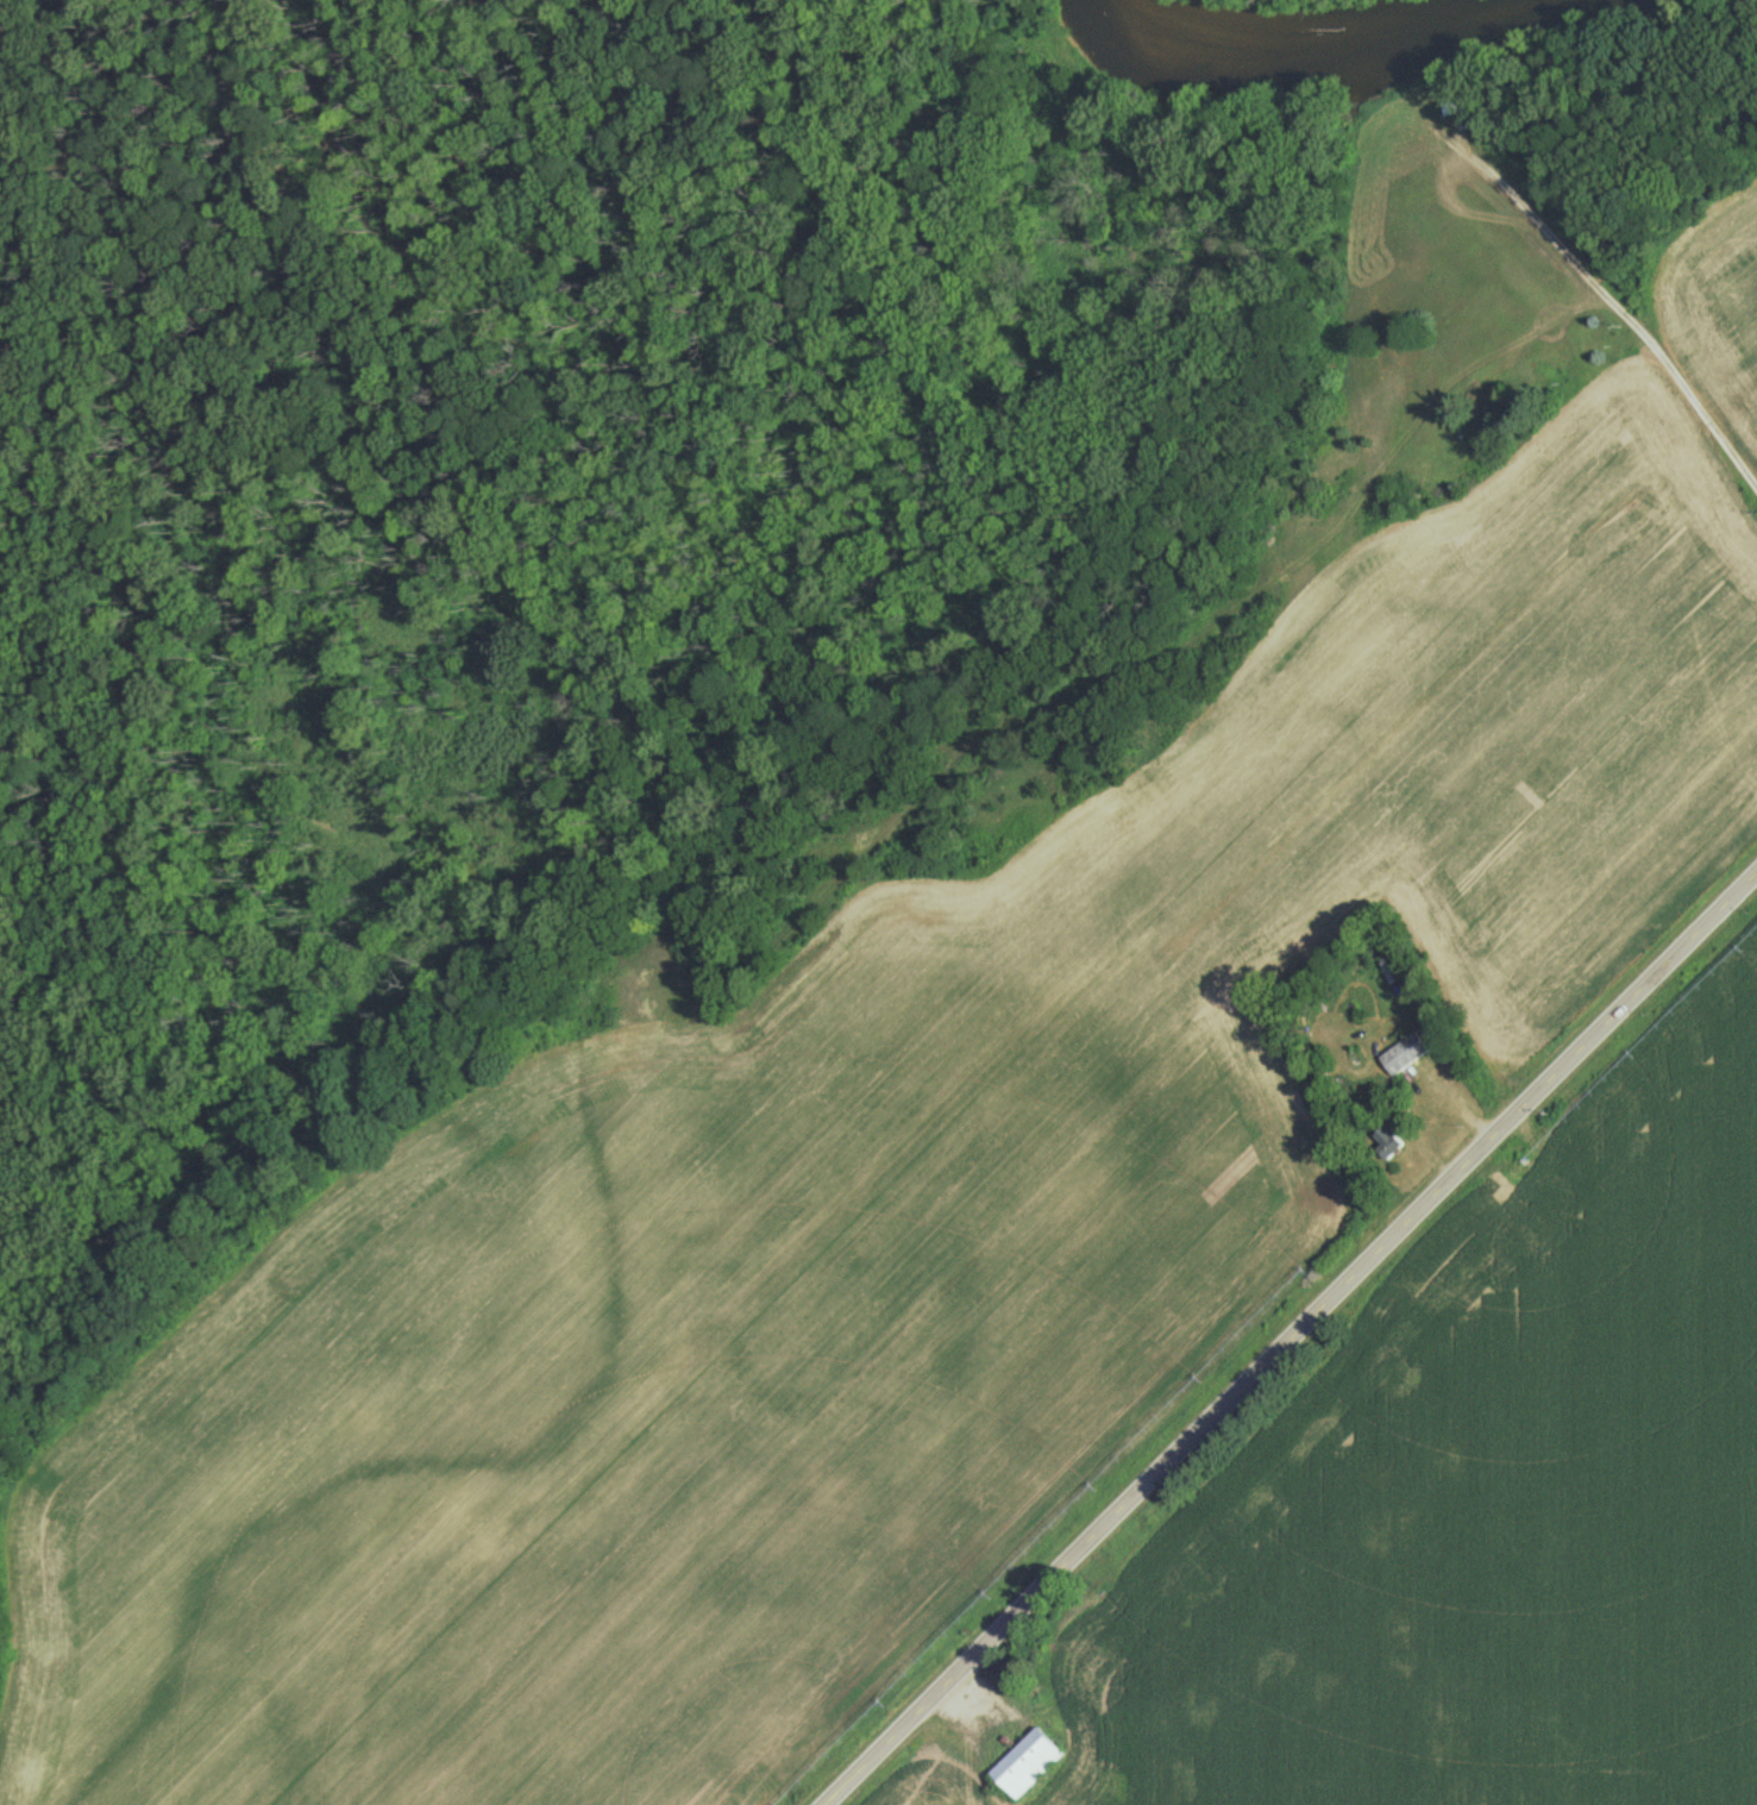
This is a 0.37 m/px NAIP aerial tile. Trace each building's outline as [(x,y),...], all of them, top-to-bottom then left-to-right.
[(1379,1062),(1393,1081),(1428,1054),(1414,1036),(1379,1062)] [(1386,1166),(1404,1147),(1382,1127),(1365,1146),(1386,1166)] [(1063,1758),(1036,1730),(988,1776),(1015,1804),(1063,1758)]
